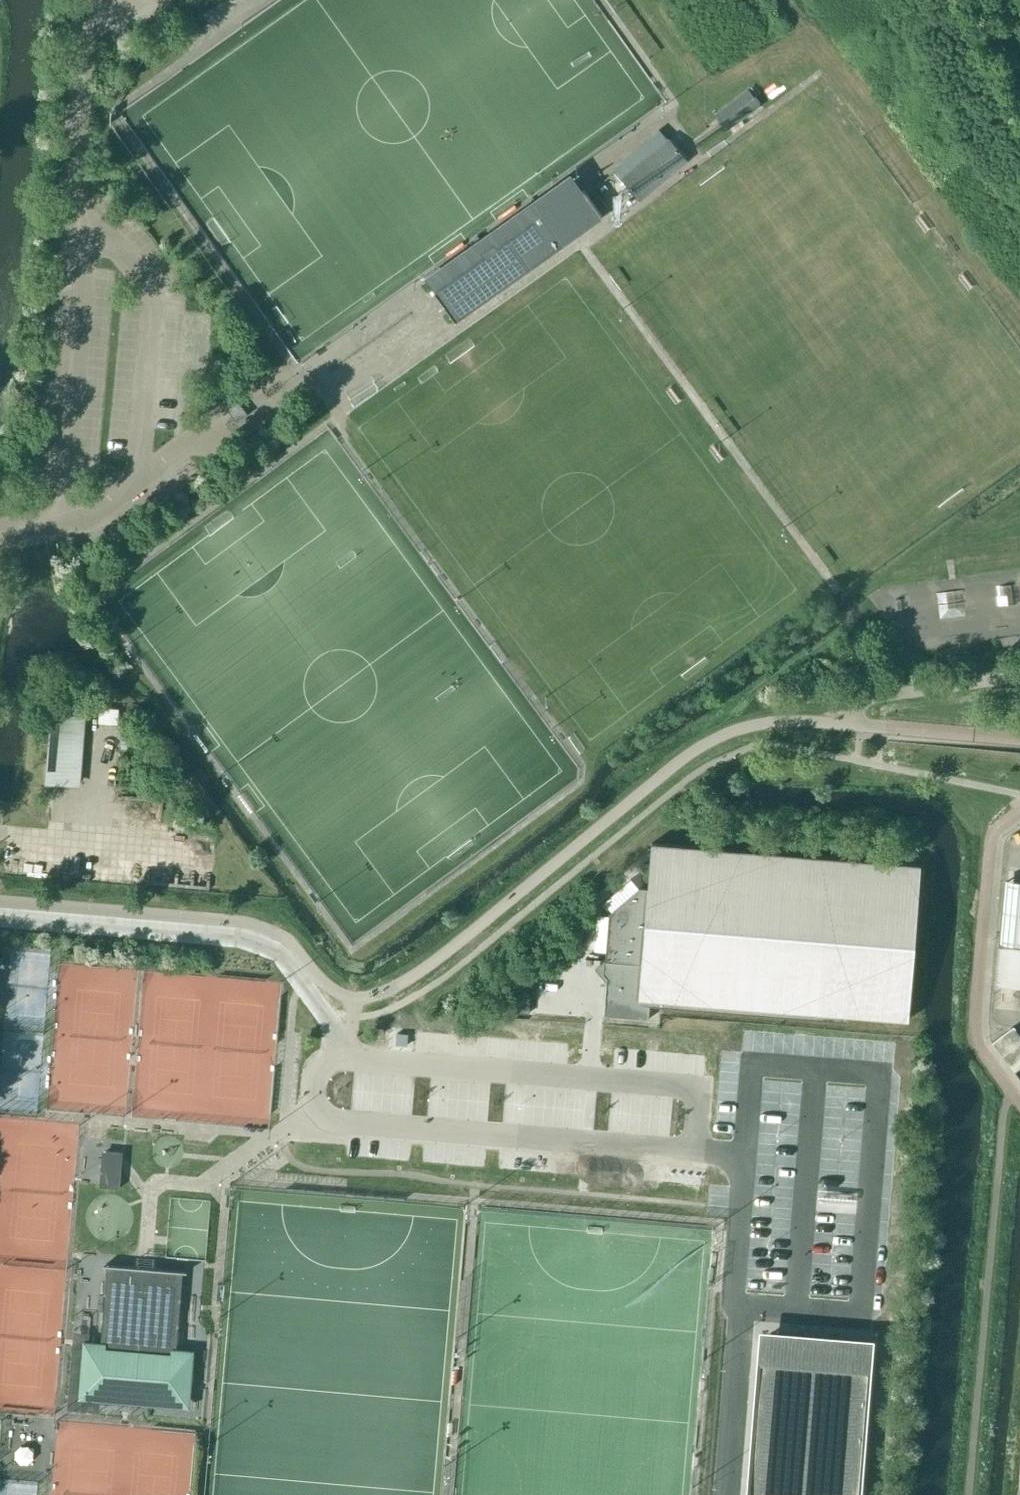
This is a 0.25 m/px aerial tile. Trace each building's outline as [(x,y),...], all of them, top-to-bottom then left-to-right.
[(727,131),(760,106),(748,89),(714,114),(727,131)] [(686,145),(676,133),(669,140),(668,139),(622,178),(640,199),(686,161),(678,152),(686,145)] [(570,171),(422,276),(455,321),(602,216),(570,171)] [(237,423),(249,414),(231,391),(220,400),(237,423)] [(74,784),(80,712),(53,710),(47,782),(74,784)] [(908,1020),(920,865),(651,844),(648,889),(639,888),(609,914),(605,961),(604,961),(603,971),(605,971),(605,970),(611,970),(610,976),(607,979),(604,1016),(649,1020),(650,1006),(847,1022),(848,1015),(908,1020)] [(1004,881),(998,946),(1019,949),(1019,883),(1004,881)] [(1002,946),(998,946),(994,985),(1019,987),(1019,948),(1002,946)] [(992,1030),(1014,1061),(1019,1056),(1019,1023),(1014,1015),(992,1030)] [(121,1180),(125,1141),(88,1137),(84,1177),(121,1180)] [(184,1272),(105,1265),(105,1267),(107,1267),(100,1349),(88,1348),(84,1394),(184,1402),(188,1356),(176,1355),(182,1273),(183,1273),(184,1272)] [(747,1494),(860,1494),(871,1350),(760,1341),(747,1494)]
